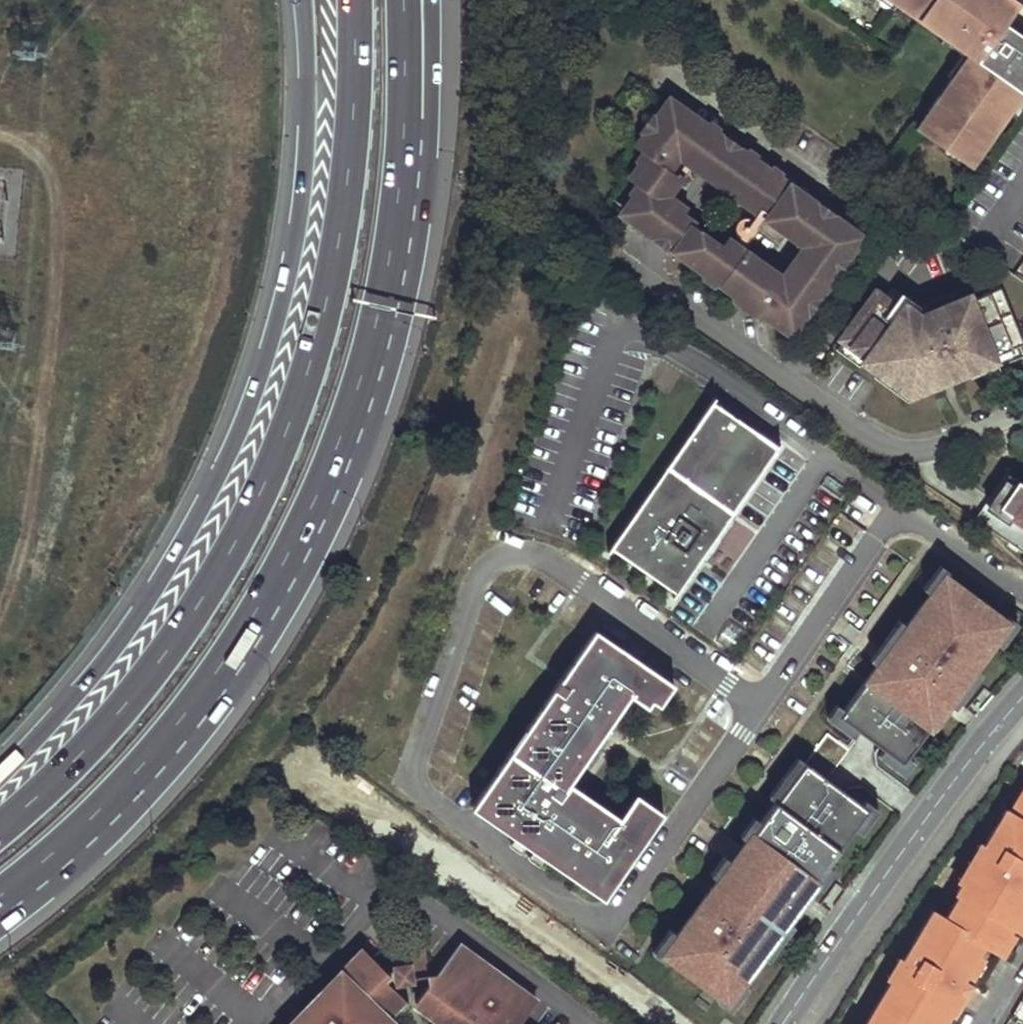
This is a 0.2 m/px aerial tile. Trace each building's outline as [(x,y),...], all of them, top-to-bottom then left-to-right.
[(892,0),(913,15),(917,10),(908,4),(908,0),(892,0)] [(967,163),(984,138),(989,141),(1009,113),(1013,107),(1011,106),(1021,92),(1022,89),(1022,29),(1013,22),(1015,19),(1009,15),(1019,2),(1016,0),(908,0),(908,4),(917,10),(925,16),(935,22),(942,21),(949,26),(942,36),(952,43),(953,43),(961,40),(967,44),(963,51),(969,54),(966,58),(959,68),(957,67),(951,76),(915,126),(943,146),(950,151),(953,147),(960,152),(960,157),(967,163)] [(935,22),(925,16),(921,21),(942,36),(949,26),(942,21),(935,22)] [(952,43),(950,44),(962,52),(963,51),(967,44),(961,40),(953,43),(952,43)] [(966,58),(960,53),(946,73),(951,76),(957,67),(959,68),(966,58)] [(1009,113),(1016,118),(1022,107),(1022,93),(1021,92),(1011,106),(1013,107),(1009,113)] [(670,99),(636,147),(647,155),(630,179),(641,187),(623,214),(792,334),(861,236),(670,99)] [(950,151),(943,146),(940,150),(956,163),(960,157),(960,152),(953,147),(950,151)] [(729,236),(722,246),(731,252),(734,248),(768,273),(765,277),(780,288),(814,241),(799,230),(796,234),(674,148),(665,161),(666,162),(665,164),(673,170),(680,161),(685,164),(691,168),(756,214),(763,220),(795,243),(797,252),(786,269),(776,270),(744,247),(737,242),(729,236)] [(661,197),(667,201),(691,168),(685,164),(677,175),(661,197)] [(763,220),(756,214),(737,242),(744,247),(763,220)] [(839,339),(842,341),(864,357),(862,361),(862,362),(888,381),(890,377),(905,387),(933,376),(937,385),(939,385),(937,377),(951,372),(954,378),(969,372),(970,372),(968,366),(994,355),(1020,344),(1022,343),(1022,340),(1001,286),(972,298),(970,294),(969,294),(920,314),(905,304),(904,303),(901,308),(875,290),(839,339)] [(912,295),(905,304),(920,314),(969,294),(966,286),(923,304),(912,295)] [(864,357),(842,341),(836,349),(859,366),(862,362),(862,361),(864,357)] [(994,355),(999,366),(1022,356),(1022,351),(1020,344),(994,355)] [(994,355),(968,366),(970,372),(969,372),(971,377),(999,366),(994,355)] [(951,372),(937,377),(939,385),(954,378),(951,372)] [(933,376),(905,387),(910,397),(915,395),(916,398),(938,389),(937,385),(933,376)] [(774,443),(709,397),(604,548),(670,593),(698,554),(692,550),(720,509),(726,513),(774,443)] [(1022,474),(1022,473),(1015,466),(990,494),(1000,502),(1022,474)] [(1000,502),(1022,522),(1022,474),(1000,502)] [(726,513),(720,509),(692,550),(698,554),(704,558),(732,518),(726,513)] [(924,589),(931,595),(945,576),(949,572),(941,566),(924,589)] [(884,750),(903,764),(908,758),(948,704),(975,668),(995,642),(1009,623),(945,576),(931,595),(908,626),(878,666),(845,711),(840,717),(859,731),(884,750)] [(1009,623),(995,642),(1002,647),(1019,624),(1012,619),(1009,623)] [(623,642),(626,638),(599,620),(597,624),(623,642)] [(871,661),(878,666),(908,626),(900,621),(871,661)] [(597,624),(471,806),(604,897),(664,811),(642,796),(636,792),(625,807),(619,815),(569,781),(575,773),(635,686),(651,698),(656,691),(671,669),(626,638),(623,642),(597,624)] [(975,668),(948,704),(955,709),(982,673),(975,668)] [(671,669),(656,691),(664,696),(679,675),(671,669)] [(854,738),(859,731),(840,717),(845,711),(838,705),(827,719),(854,738)] [(903,764),(884,750),(879,757),(905,777),(915,763),(908,758),(903,764)] [(769,797),(777,802),(805,764),(798,758),(769,797)] [(720,996),(727,1001),(741,982),(761,956),(787,920),(814,884),(831,862),(855,830),(869,811),(862,806),(805,764),(777,802),(732,862),(718,881),(677,935),(663,954),(669,958),(720,996)] [(619,815),(625,807),(575,773),(569,781),(619,815)] [(642,796),(664,811),(669,803),(647,788),(642,796)] [(995,950),(1006,931),(1010,924),(1013,926),(1022,910),(1022,789),(1009,811),(1006,810),(959,888),(962,890),(945,918),(933,911),(865,1023),(933,1023),(959,980),(965,972),(974,955),(983,943),(995,950)] [(869,811),(855,830),(862,835),(880,811),(866,801),(862,806),(869,811)] [(711,875),(718,881),(732,862),(725,857),(711,875)] [(831,862),(814,884),(821,889),(838,867),(831,862)] [(1013,926),(1020,930),(1022,926),(1022,910),(1013,926)] [(787,920),(761,956),(768,961),(794,926),(787,920)] [(669,958),(663,954),(677,935),(670,930),(653,953),(666,963),(669,958)] [(1006,931),(995,950),(1002,954),(1013,936),(1006,931)] [(522,1019),(530,1009),(523,1003),(530,995),(483,960),(479,966),(467,957),(471,952),(459,942),(437,972),(428,973),(412,975),(413,979),(428,977),(430,985),(416,1003),(429,1012),(432,1007),(442,1014),(438,1019),(445,1023),(519,1023),(522,1019)] [(410,963),(412,975),(428,973),(424,946),(393,951),(395,965),(410,963)] [(364,947),(357,954),(366,964),(373,956),(364,947)] [(483,960),(471,952),(467,957),(479,966),(483,960)] [(393,1011),(391,1009),(404,996),(393,986),(385,979),(390,973),(389,972),(377,960),(373,956),(366,964),(357,954),(328,984),(334,990),(314,1012),(311,1009),(298,1023),(294,1020),(292,1018),(286,1023),(380,1023),(393,1011)] [(974,955),(965,972),(972,976),(982,959),(974,955)] [(385,979),(393,986),(398,981),(413,979),(412,975),(410,963),(395,965),(389,972),(390,973),(385,979)] [(933,1023),(943,1023),(950,1013),(955,1017),(973,988),(959,980),(933,1023)] [(748,988),(741,982),(727,1001),(720,996),(717,1001),(731,1011),(748,988)] [(328,984),(294,1020),(298,1023),(311,1009),(314,1012),(334,990),(328,984)] [(537,1000),(530,995),(523,1003),(530,1009),(537,1000)] [(391,1009),(393,1011),(408,1009),(410,1008),(408,1001),(404,996),(391,1009)] [(714,1021),(702,1013),(694,1023),(711,1023),(714,1021)]
